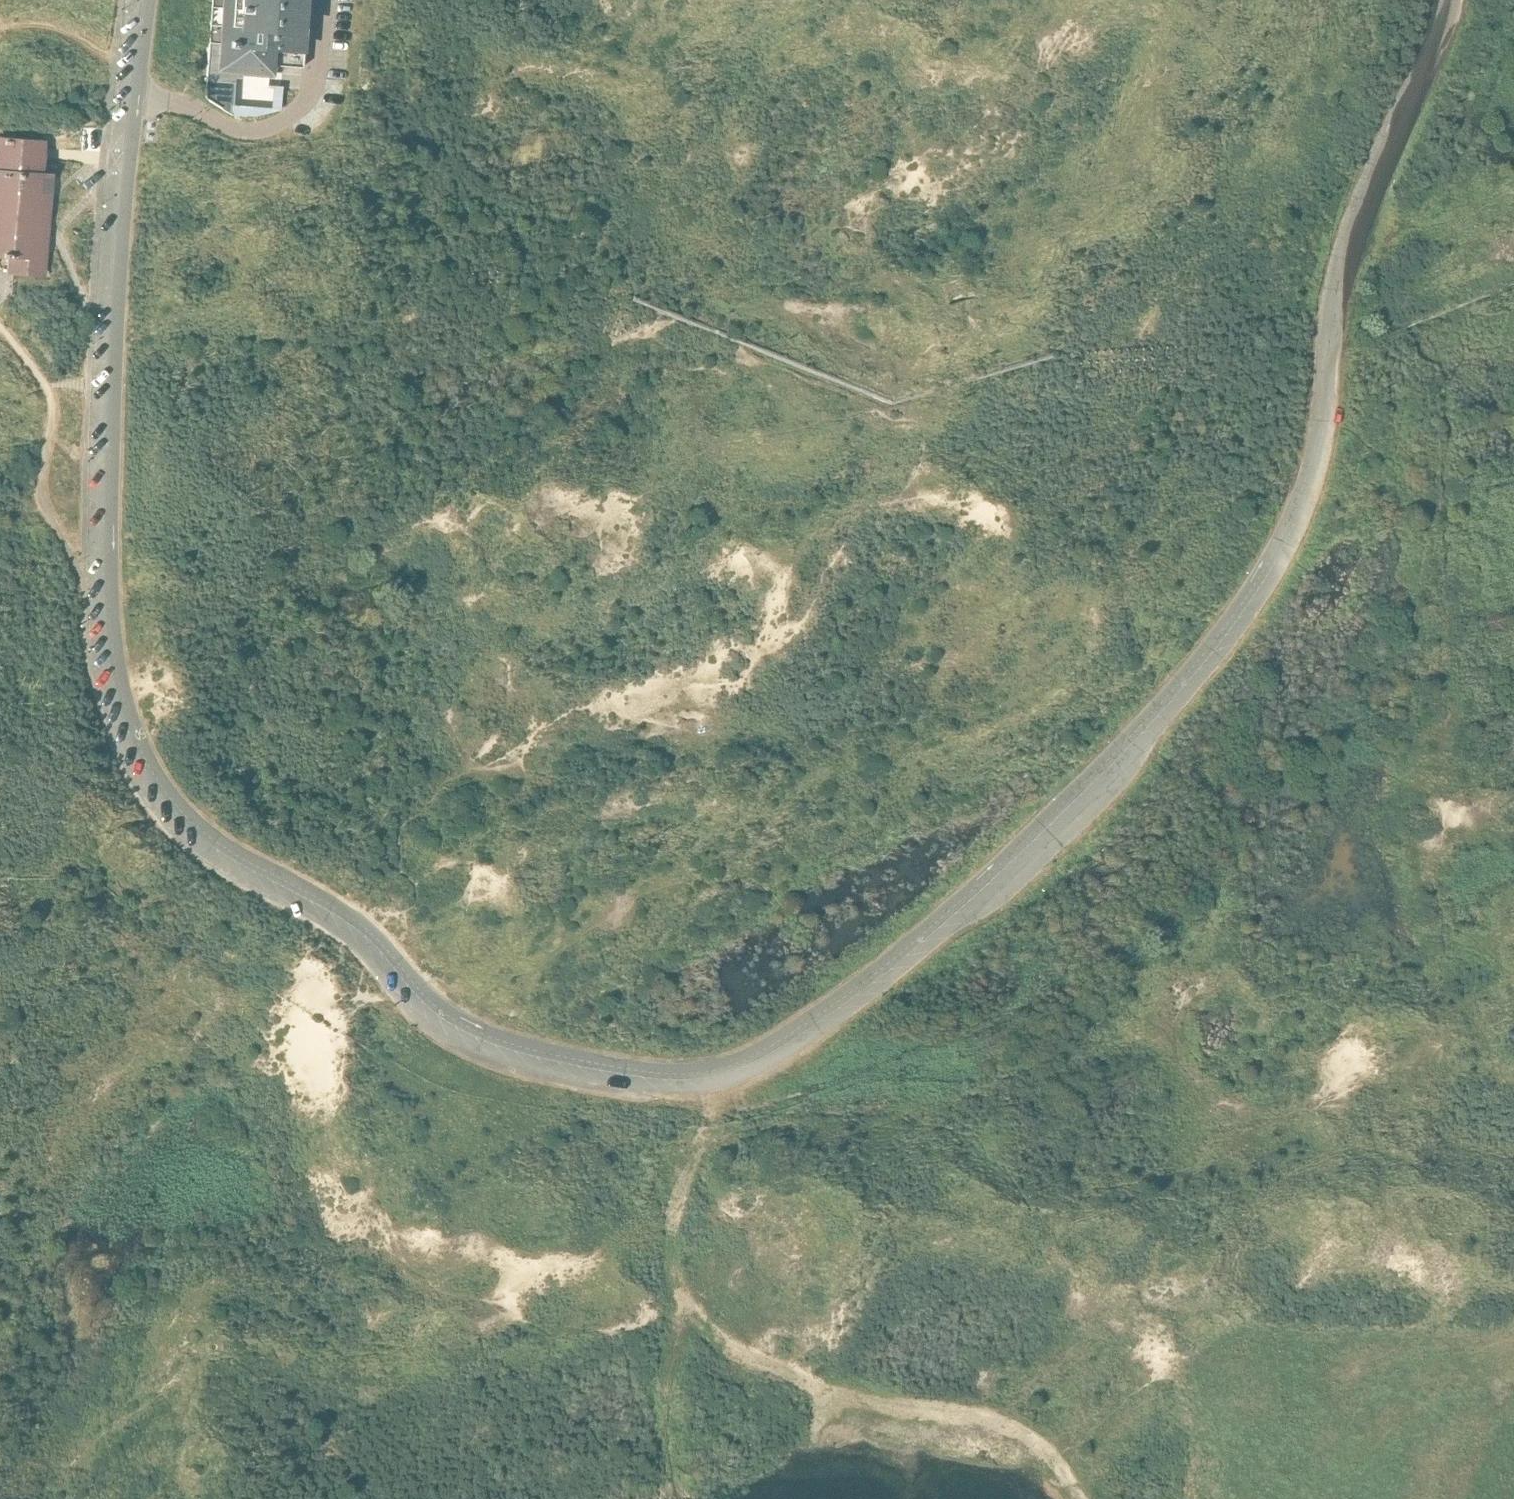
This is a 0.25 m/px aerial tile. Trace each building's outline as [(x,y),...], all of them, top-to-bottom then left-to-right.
[(301,67),(306,0),(232,0),(229,43),(222,43),(220,68),(268,72),(269,61),(276,61),(276,65),(301,67)] [(2,253),(2,257),(9,257),(8,270),(14,270),(41,272),(44,232),(45,223),(48,192),(35,191),(36,185),(37,177),(38,177),(39,176),(40,159),(41,145),(41,143),(2,140),(0,140),(0,253),(2,253)] [(949,348),(951,346),(957,338),(959,340),(961,338),(959,336),(960,335),(950,316),(948,317),(946,318),(955,334),(945,345),(949,348)] [(958,351),(951,346),(949,348),(943,355),(944,358),(946,360),(950,360),(958,351)] [(208,1340),(206,1350),(218,1351),(220,1341),(208,1340)]
